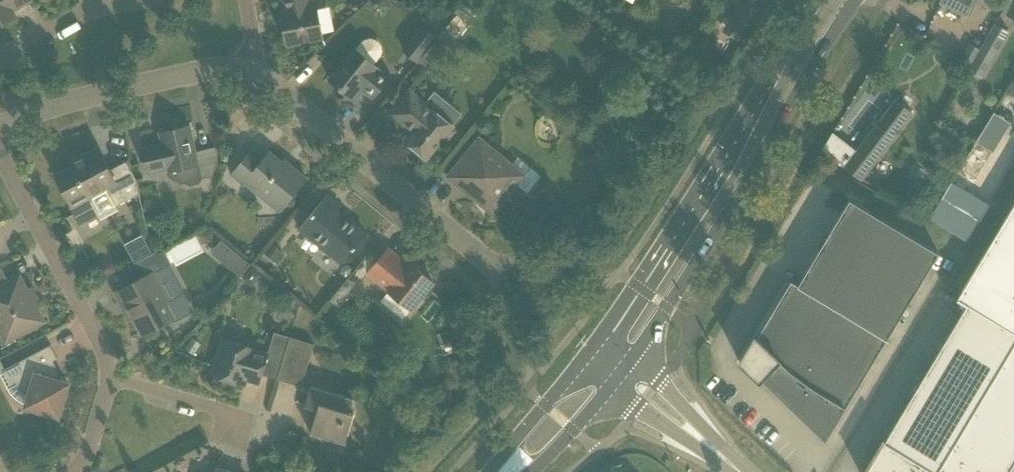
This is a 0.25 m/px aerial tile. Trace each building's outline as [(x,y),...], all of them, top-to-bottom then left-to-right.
[(15,16),(12,10),(31,0),(0,0),(0,24),(15,16)] [(285,13),(281,13),(287,45),(323,38),(317,6),(313,7),(311,0),(283,0),(285,13)] [(940,3),(967,15),(974,0),(942,0),(940,3)] [(592,25),(600,11),(588,4),(580,17),(592,25)] [(454,45),(456,42),(470,26),(458,16),(443,34),(442,35),(454,45)] [(983,76),(1009,31),(995,23),(969,69),(983,76)] [(421,26),(402,50),(418,62),(436,38),(421,26)] [(356,49),(338,71),(330,80),(351,97),(359,87),(373,98),(389,78),(380,70),(380,69),(356,49)] [(410,90),(391,113),(390,114),(413,133),(406,142),(426,159),(443,138),(447,142),(456,131),(452,127),(453,126),(433,109),(410,90)] [(896,100),(845,167),(861,179),(912,112),(896,100)] [(992,110),(961,169),(978,177),(1008,118),(992,110)] [(842,120),(834,129),(855,147),(863,137),(842,120)] [(655,124),(648,136),(657,142),(665,130),(655,124)] [(201,178),(213,175),(217,156),(215,147),(196,151),(190,126),(159,133),(162,143),(142,147),(148,174),(168,169),(168,172),(181,181),(184,180),(188,183),(198,181),(201,176),(201,178)] [(480,138),(448,176),(493,214),(525,175),(480,138)] [(119,208),(117,205),(139,193),(136,178),(127,161),(110,170),(98,147),(71,161),(73,165),(55,174),(73,208),(71,209),(80,225),(98,215),(100,219),(119,208)] [(282,208),(306,178),(284,160),(282,162),(269,152),(264,158),(253,149),(232,174),(244,184),(246,182),(262,196),(264,193),(282,208)] [(609,156),(595,157),(596,171),(610,170),(609,156)] [(929,218),(968,241),(990,204),(952,181),(929,218)] [(342,263),(366,234),(338,210),(341,207),(327,195),(299,228),(342,263)] [(850,199),(798,285),(887,339),(939,253),(850,199)] [(967,304),(1013,332),(1013,204),(958,298),(967,304)] [(271,245),(264,253),(277,264),(284,255),(271,245)] [(143,335),(174,318),(177,320),(185,315),(186,311),(178,297),(169,301),(154,273),(171,264),(163,248),(129,266),(137,281),(116,292),(125,309),(128,307),(143,335)] [(388,290),(409,308),(411,310),(434,283),(411,264),(409,265),(389,248),(381,257),(368,273),(388,290)] [(239,254),(229,267),(239,276),(249,263),(239,254)] [(101,280),(118,271),(113,263),(107,262),(95,269),(101,280)] [(342,305),(368,273),(358,266),(332,297),(342,305)] [(44,321),(20,276),(9,282),(2,267),(0,268),(0,327),(6,324),(14,337),(44,321)] [(243,278),(252,286),(262,275),(252,267),(243,278)] [(887,339),(798,285),(791,281),(770,317),(773,319),(760,341),(755,336),(740,362),(760,381),(765,376),(816,426),(813,430),(826,441),(887,339)] [(967,304),(886,439),(885,438),(864,471),(1005,471),(1013,458),(1013,332),(967,304)] [(280,308),(284,321),(294,318),(290,305),(280,308)] [(290,337),(285,353),(309,360),(315,344),(290,337)] [(240,377),(259,383),(262,374),(277,379),(284,359),(268,354),(255,350),(256,349),(223,339),(212,375),(238,383),(240,377)] [(68,384),(55,380),(56,378),(56,375),(56,373),(56,371),(55,368),(55,366),(54,364),(52,362),(58,359),(51,344),(6,369),(3,370),(11,384),(17,381),(19,384),(21,387),(24,390),(27,392),(30,394),(26,406),(58,416),(68,384)] [(353,399),(311,386),(305,405),(318,409),(311,433),(345,443),(354,413),(350,412),(353,399)]
